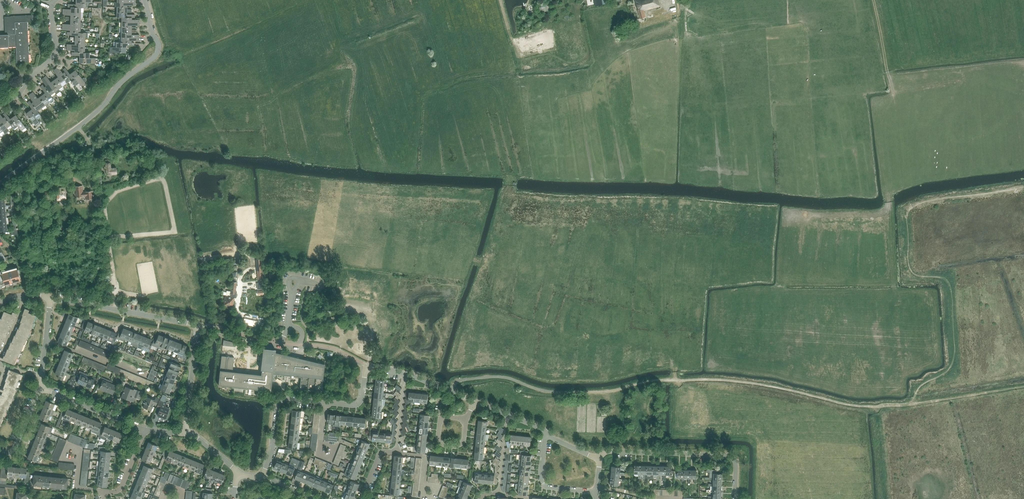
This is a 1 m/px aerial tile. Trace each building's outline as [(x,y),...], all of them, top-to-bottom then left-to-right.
[(640,19),(647,17),(645,11),(661,6),(659,0),(635,0),(640,19)] [(16,47),(17,63),(29,62),(27,22),(36,22),(36,15),(5,17),(5,35),(0,35),(0,47),(16,47)] [(56,69),(66,83),(70,80),(64,72),(63,73),(58,67),(56,69)] [(64,72),(70,80),(73,84),(75,86),(79,83),(77,81),(78,81),(71,73),(70,74),(65,68),(63,69),(65,72),(64,72)] [(56,78),(62,86),(66,83),(56,69),(53,70),(58,77),(56,78)] [(77,81),(79,83),(81,86),(85,83),(76,70),(71,73),(78,81),(77,81)] [(52,81),(58,89),(59,90),(63,87),(62,86),(56,78),(53,74),(51,76),(54,80),(52,81)] [(51,88),(54,92),(58,89),(52,81),(51,82),(46,76),(44,78),(51,88)] [(44,78),(41,79),(46,86),(44,87),(51,96),(55,93),(54,92),(51,88),(44,78)] [(51,96),(44,87),(43,85),(40,87),(45,93),(43,94),(49,102),(50,103),(51,103),(54,101),(54,100),(51,96)] [(41,96),(39,97),(45,105),(49,102),(43,94),(40,90),(38,92),(41,96)] [(33,92),(30,94),(38,104),(41,108),(45,105),(39,97),(38,98),(33,92)] [(30,94),(28,96),(33,102),(31,103),(38,111),(41,108),(38,104),(30,94)] [(32,109),(30,110),(36,118),(41,115),(38,111),(31,103),(30,101),(27,103),(32,109)] [(36,118),(30,110),(26,113),(36,126),(40,123),(39,121),(36,118)] [(3,114),(5,117),(11,125),(14,129),(18,126),(12,118),(10,119),(5,113),(3,114)] [(4,124),(7,128),(11,125),(5,117),(3,118),(0,114),(0,119),(4,124)] [(16,115),(12,118),(18,126),(21,131),(26,128),(25,127),(16,115)] [(106,172),(111,172),(111,175),(117,174),(116,167),(112,168),(111,167),(110,162),(109,160),(105,160),(106,163),(105,163),(106,166),(104,166),(105,168),(106,168),(106,172)] [(75,186),(76,197),(85,197),(85,200),(93,199),(93,191),(83,192),(82,186),(75,186)] [(56,194),(57,201),(66,200),(65,188),(60,188),(60,193),(58,193),(58,194),(56,194)] [(2,288),(2,286),(5,285),(6,287),(10,286),(13,285),(17,284),(16,282),(20,281),(18,273),(20,272),(19,269),(17,269),(16,267),(0,272),(0,288),(2,288)] [(233,307),(234,298),(235,298),(236,294),(235,294),(237,282),(232,282),(230,291),(226,291),(226,296),(224,296),(223,306),(233,307)] [(25,308),(22,315),(23,316),(20,323),(19,325),(18,328),(15,335),(14,335),(11,342),(8,349),(7,348),(7,349),(4,356),(4,355),(3,358),(0,357),(0,359),(3,360),(14,365),(17,358),(18,358),(21,351),(24,344),(25,344),(28,337),(28,338),(34,323),(33,323),(36,315),(28,312),(30,308),(26,306),(25,308)] [(0,348),(3,341),(4,341),(6,336),(7,334),(10,327),(11,327),(14,320),(14,321),(16,316),(17,313),(12,312),(11,314),(4,311),(1,318),(0,318),(0,319),(0,348)] [(69,314),(67,319),(76,322),(78,317),(69,314)] [(67,319),(65,323),(74,327),(76,322),(67,319)] [(89,333),(93,323),(88,322),(84,331),(89,333)] [(65,323),(63,328),(72,331),(74,327),(65,323)] [(93,335),(97,325),(93,323),(89,333),(93,335)] [(98,336),(102,327),(97,325),(93,335),(98,336)] [(103,338),(106,329),(102,327),(98,336),(103,338)] [(63,328),(61,332),(70,336),(72,331),(63,328)] [(123,328),(121,333),(119,333),(117,337),(116,338),(124,341),(124,339),(128,330),(123,328)] [(107,340),(111,331),(106,329),(103,338),(107,340)] [(124,339),(129,341),(132,332),(128,330),(124,339)] [(107,340),(112,342),(111,344),(114,345),(116,338),(117,337),(114,337),(116,333),(111,331),(107,340)] [(128,343),(133,345),(137,334),(134,333),(135,332),(133,331),(132,332),(129,341),(128,343)] [(61,332),(59,337),(68,341),(70,336),(61,332)] [(133,345),(137,347),(142,336),(137,334),(133,345)] [(160,345),(163,337),(159,335),(156,341),(153,340),(151,345),(158,348),(160,345)] [(137,347),(142,349),(143,347),(146,338),(142,336),(137,347)] [(68,341),(59,337),(57,342),(66,345),(68,341)] [(163,337),(160,345),(158,348),(163,350),(164,347),(168,338),(163,337)] [(146,338),(143,347),(142,349),(149,352),(151,346),(149,346),(151,339),(146,338)] [(164,347),(169,349),(173,340),(168,338),(164,347)] [(169,349),(174,351),(177,342),(173,340),(169,349)] [(174,351),(178,353),(182,344),(177,342),(174,351)] [(182,344),(178,353),(177,355),(186,359),(187,349),(186,348),(187,346),(182,344)] [(221,356),(218,385),(232,386),(232,388),(247,390),(247,388),(271,391),(273,373),(301,376),(299,389),(321,391),(324,364),(303,359),(275,352),(276,349),(264,348),(264,349),(261,375),(232,371),(234,357),(221,356)] [(64,350),(62,355),(71,358),(73,354),(64,350)] [(62,355),(61,359),(70,363),(71,358),(62,355)] [(84,364),(91,367),(94,361),(91,360),(89,366),(86,365),(89,359),(86,358),(84,364)] [(61,359),(59,364),(68,368),(70,363),(61,359)] [(91,367),(99,370),(102,364),(99,363),(97,369),(94,368),(96,362),(94,361),(91,367)] [(171,362),(169,366),(178,370),(180,365),(171,362)] [(59,364),(57,369),(66,372),(68,368),(59,364)] [(169,366),(167,371),(177,375),(178,370),(169,366)] [(55,373),(59,375),(57,378),(63,380),(64,380),(66,375),(67,375),(68,373),(66,372),(57,369),(55,373)] [(2,392),(0,397),(0,424),(1,424),(4,417),(7,410),(8,410),(11,403),(17,389),(16,389),(19,381),(18,381),(21,374),(10,370),(9,370),(7,374),(8,374),(5,381),(5,382),(3,389),(3,390),(0,389),(0,391),(2,392)] [(84,385),(87,377),(88,374),(80,371),(78,374),(80,375),(77,382),(84,385)] [(167,371),(166,376),(175,379),(177,375),(167,371)] [(137,375),(134,382),(137,383),(138,382),(145,385),(142,384),(140,383),(142,378),(137,375)] [(166,376),(164,380),(173,384),(175,379),(166,376)] [(87,377),(84,385),(91,388),(94,380),(96,381),(97,379),(92,377),(91,379),(87,377)] [(99,388),(106,391),(110,381),(102,377),(100,381),(102,382),(99,388)] [(164,380),(162,385),(171,388),(173,384),(164,380)] [(110,381),(106,391),(112,394),(116,385),(112,383),(112,382),(110,381)] [(171,388),(162,385),(160,384),(158,389),(169,393),(171,388)] [(121,397),(127,400),(132,389),(125,386),(121,397)] [(132,389),(127,400),(134,402),(136,398),(137,398),(137,399),(139,399),(140,399),(143,392),(139,390),(134,389),(134,390),(132,389)] [(143,407),(147,409),(150,410),(153,404),(156,406),(159,399),(156,397),(154,400),(147,397),(143,407)] [(46,400),(43,406),(52,410),(55,404),(46,400)] [(159,410),(157,415),(165,419),(169,408),(165,407),(166,404),(159,401),(156,408),(159,410)] [(403,406),(405,411),(408,410),(409,413),(412,413),(412,410),(408,409),(408,408),(408,404),(406,405),(403,406)] [(598,404),(597,414),(607,415),(608,405),(598,404)] [(43,406),(41,412),(50,416),(52,416),(54,411),(52,410),(43,406)] [(68,422),(69,420),(71,415),(73,411),(67,409),(65,413),(64,415),(63,418),(62,417),(62,419),(62,420),(68,422)] [(71,421),(75,423),(75,422),(77,418),(78,413),(73,411),(71,415),(69,420),(68,422),(70,422),(71,421)] [(50,416),(41,412),(39,418),(47,421),(48,419),(51,420),(52,417),(52,416),(50,416)] [(80,426),(80,425),(82,420),(84,416),(78,413),(77,418),(75,422),(74,424),(76,425),(76,424),(80,426)] [(80,425),(86,427),(88,422),(90,418),(84,416),(82,420),(80,425)] [(86,427),(92,429),(94,425),(95,420),(90,418),(88,422),(86,427)] [(94,425),(92,429),(91,431),(93,431),(94,430),(100,433),(102,428),(100,427),(101,423),(95,420),(94,425)] [(41,424),(39,429),(48,433),(50,427),(41,424)] [(101,435),(107,437),(111,429),(105,426),(101,435)] [(39,429),(37,435),(46,439),(48,433),(39,429)] [(107,437),(113,440),(116,431),(111,429),(107,437)] [(116,431),(113,440),(118,442),(122,433),(116,431)] [(369,440),(379,441),(380,432),(370,431),(369,439),(370,439),(369,440)] [(37,435),(34,441),(43,444),(46,439),(37,435)] [(511,435),(511,440),(506,442),(508,447),(510,447),(511,444),(515,444),(516,435),(511,435)] [(344,444),(347,445),(348,442),(345,441),(342,439),(342,437),(339,436),(338,442),(342,443),(344,444)] [(358,446),(359,446),(367,450),(370,443),(361,440),(359,439),(358,443),(359,443),(358,446)] [(34,441),(32,446),(41,450),(43,444),(34,441)] [(148,442),(146,448),(155,451),(157,446),(148,442)] [(32,446),(30,452),(39,456),(41,450),(32,446)] [(340,447),(339,449),(344,451),(343,454),(346,455),(348,452),(345,451),(346,446),(345,449),(340,447)] [(359,446),(357,452),(365,455),(367,450),(359,446)] [(146,448),(143,454),(152,457),(155,451),(146,448)] [(166,459),(172,462),(175,453),(169,450),(168,454),(167,456),(166,459)] [(39,456),(30,452),(27,458),(32,460),(36,462),(38,462),(40,457),(39,456)] [(357,452),(354,458),(362,461),(365,455),(357,452)] [(172,462),(177,464),(181,455),(175,453),(172,462)] [(152,457),(143,454),(141,459),(150,463),(152,457)] [(165,459),(166,459),(167,456),(164,455),(163,458),(165,459),(164,462),(161,461),(158,468),(161,469),(165,459)] [(177,464),(183,466),(187,457),(181,455),(177,464)] [(183,466),(189,469),(192,460),(187,457),(183,466)] [(354,458),(352,464),(360,467),(362,461),(354,458)] [(492,463),(494,465),(497,467),(498,466),(501,461),(498,460),(496,458),(492,463)] [(468,468),(470,468),(471,464),(468,463),(469,460),(462,459),(461,467),(468,468)] [(189,469),(194,471),(198,462),(192,460),(189,469)] [(274,468),(280,471),(282,467),(283,463),(277,460),(274,468)] [(295,478),(301,481),(304,473),(301,471),(301,469),(302,470),(305,462),(301,460),(298,468),(299,468),(298,470),(295,478)] [(288,469),(286,473),(292,476),(295,468),(297,465),(294,464),(294,462),(291,461),(289,465),(288,469)] [(198,462),(194,471),(200,473),(202,474),(204,470),(202,469),(204,464),(198,462)] [(280,471),(286,473),(288,469),(289,465),(283,463),(282,467),(280,471)] [(349,463),(347,469),(358,473),(360,467),(352,464),(349,463)] [(144,465),(142,470),(151,474),(153,469),(144,465)] [(665,471),(665,475),(666,475),(671,475),(671,473),(674,473),(674,471),(671,470),(672,466),(665,466),(665,471)] [(20,468),(19,477),(25,478),(24,482),(28,483),(29,472),(26,471),(27,468),(20,468)] [(204,477),(209,479),(213,470),(207,468),(204,477)] [(358,473),(347,469),(344,475),(355,479),(358,473)] [(713,479),(722,480),(722,473),(719,473),(719,469),(713,469),(713,477),(709,477),(705,477),(705,480),(709,480),(713,480),(713,479)] [(142,470),(140,475),(149,478),(151,474),(142,470)] [(211,481),(215,483),(219,473),(213,470),(209,479),(209,481),(211,482),(211,481)] [(219,473),(215,483),(214,483),(217,484),(217,482),(221,484),(222,482),(223,482),(224,482),(224,481),(225,481),(225,480),(226,480),(226,479),(226,478),(225,478),(225,477),(225,476),(224,476),(224,475),(219,473)] [(301,481),(307,483),(310,475),(304,473),(301,481)] [(474,482),(481,483),(482,474),(475,473),(475,477),(472,477),(472,480),(475,481),(474,482)] [(68,478),(49,476),(34,475),(34,478),(33,485),(67,489),(68,478)] [(140,475),(138,479),(147,483),(149,478),(140,475)] [(307,483),(313,486),(316,477),(310,475),(307,483)] [(313,486),(319,488),(322,480),(316,477),(313,486)] [(138,479),(136,484),(145,487),(147,483),(138,479)] [(319,488),(325,490),(328,482),(322,480),(319,488)] [(458,486),(461,488),(470,491),(472,485),(468,483),(464,482),(460,480),(458,486)] [(328,482),(325,490),(331,493),(334,485),(330,483),(331,482),(329,481),(328,482)] [(349,486),(349,487),(357,490),(359,484),(351,481),(350,484),(347,483),(347,485),(346,485),(349,486)] [(136,484),(134,488),(143,492),(145,487),(136,484)] [(349,487),(346,493),(354,496),(357,490),(349,487)] [(134,488),(132,493),(141,497),(143,492),(134,488)] [(446,493),(446,495),(449,496),(450,493),(447,492),(447,490),(442,488),(441,491),(446,493)] [(461,488),(459,494),(467,497),(470,491),(461,488)]
